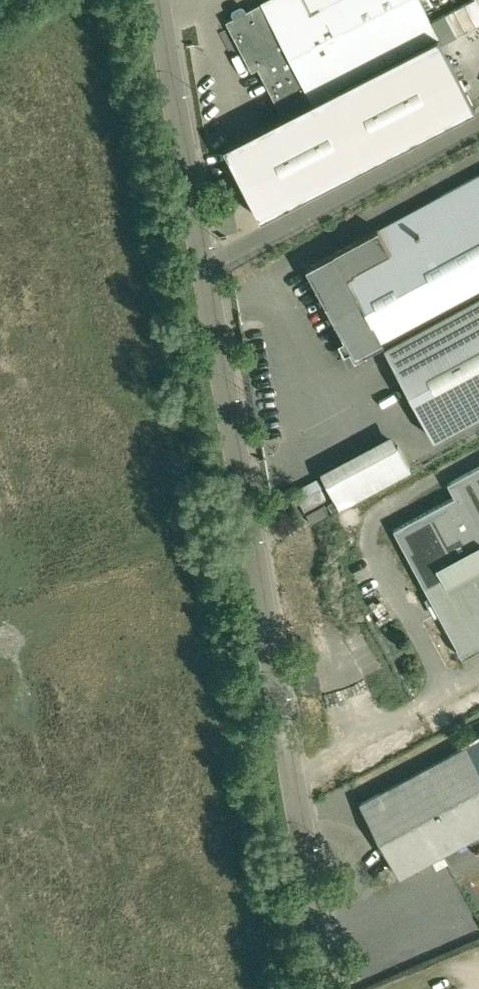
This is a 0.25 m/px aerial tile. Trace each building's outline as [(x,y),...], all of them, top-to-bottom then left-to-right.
[(247,10),(245,7),(242,6),(235,10),(234,13),(236,16),(227,20),(253,71),(259,67),(284,116),(226,146),(262,218),(477,108),(439,35),(440,35),(422,0),(267,0),(247,10)] [(336,251),(336,252),(385,343),(436,437),(478,414),(478,175),(336,251)] [(385,343),(336,252),(308,267),(346,337),(340,340),(346,351),(349,349),(354,358),(361,354),(362,355),(385,343)] [(399,444),(328,482),(341,507),(413,469),(399,444)] [(449,482),(456,495),(395,528),(432,596),(429,597),(428,600),(435,612),(438,612),(440,611),(465,657),(478,649),(478,466),(449,482)] [(322,487),(300,498),(306,509),(327,497),(322,487)] [(340,506),(337,499),(330,503),(333,510),(340,506)] [(325,503),(308,512),(314,523),(331,514),(325,503)] [(381,792),(380,791),(362,802),(379,834),(376,836),(380,843),(383,841),(401,874),(420,864),(419,864),(478,832),(478,739),(381,792)]
